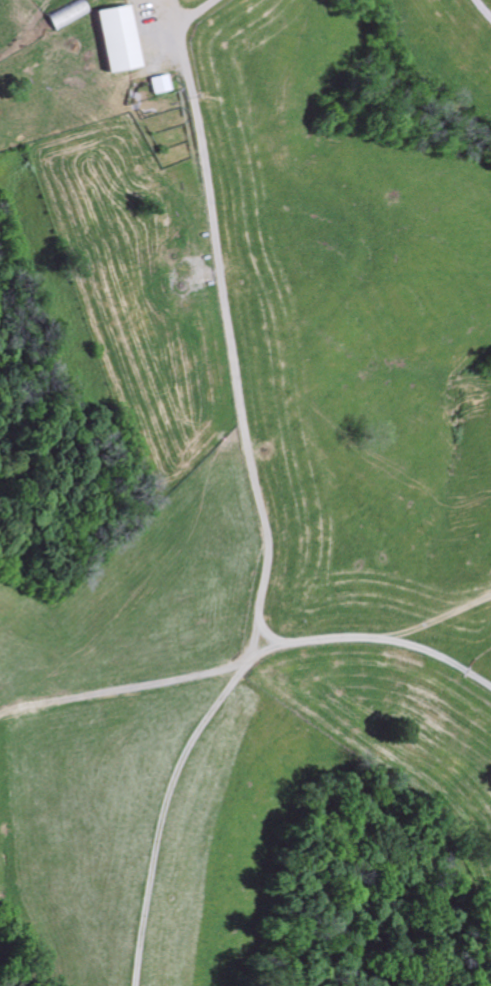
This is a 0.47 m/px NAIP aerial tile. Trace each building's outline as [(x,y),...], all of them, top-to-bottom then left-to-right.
[(85,0),(82,0),(50,17),(57,31),(91,13),(85,0)] [(132,7),(100,13),(112,76),(144,69),(132,7)] [(151,80),(156,96),(173,92),(169,75),(151,80)]
